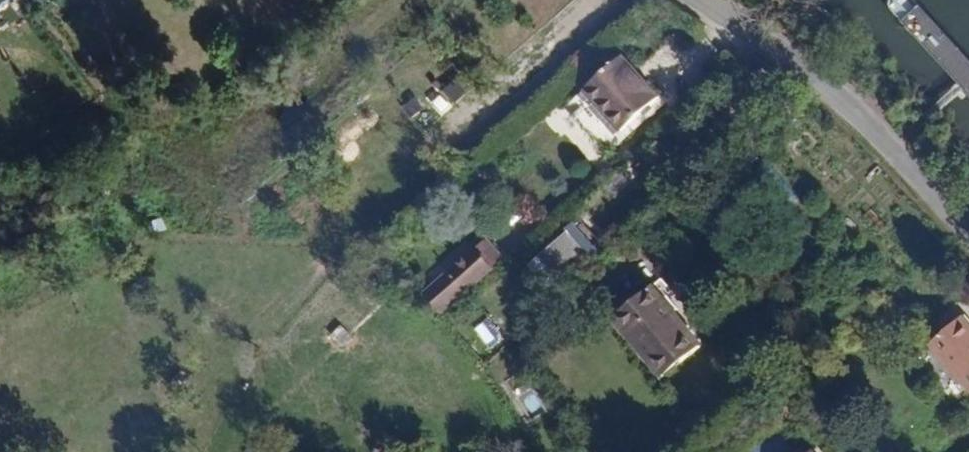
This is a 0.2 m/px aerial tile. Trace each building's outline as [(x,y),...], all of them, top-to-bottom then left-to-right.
[(587,84),(594,92),(623,125),(655,96),(618,55),(587,84)] [(433,87),(423,98),(440,117),(451,107),(433,87)] [(623,125),(594,92),(569,115),(603,153),(627,131),(623,125)] [(570,236),(534,268),(548,283),(583,251),(570,236)] [(467,250),(446,268),(463,288),(490,264),(478,251),(472,255),(467,250)] [(657,278),(624,307),(675,368),(708,339),(657,278)] [(927,337),(967,389),(968,387),(968,323),(960,312),(927,337)]
